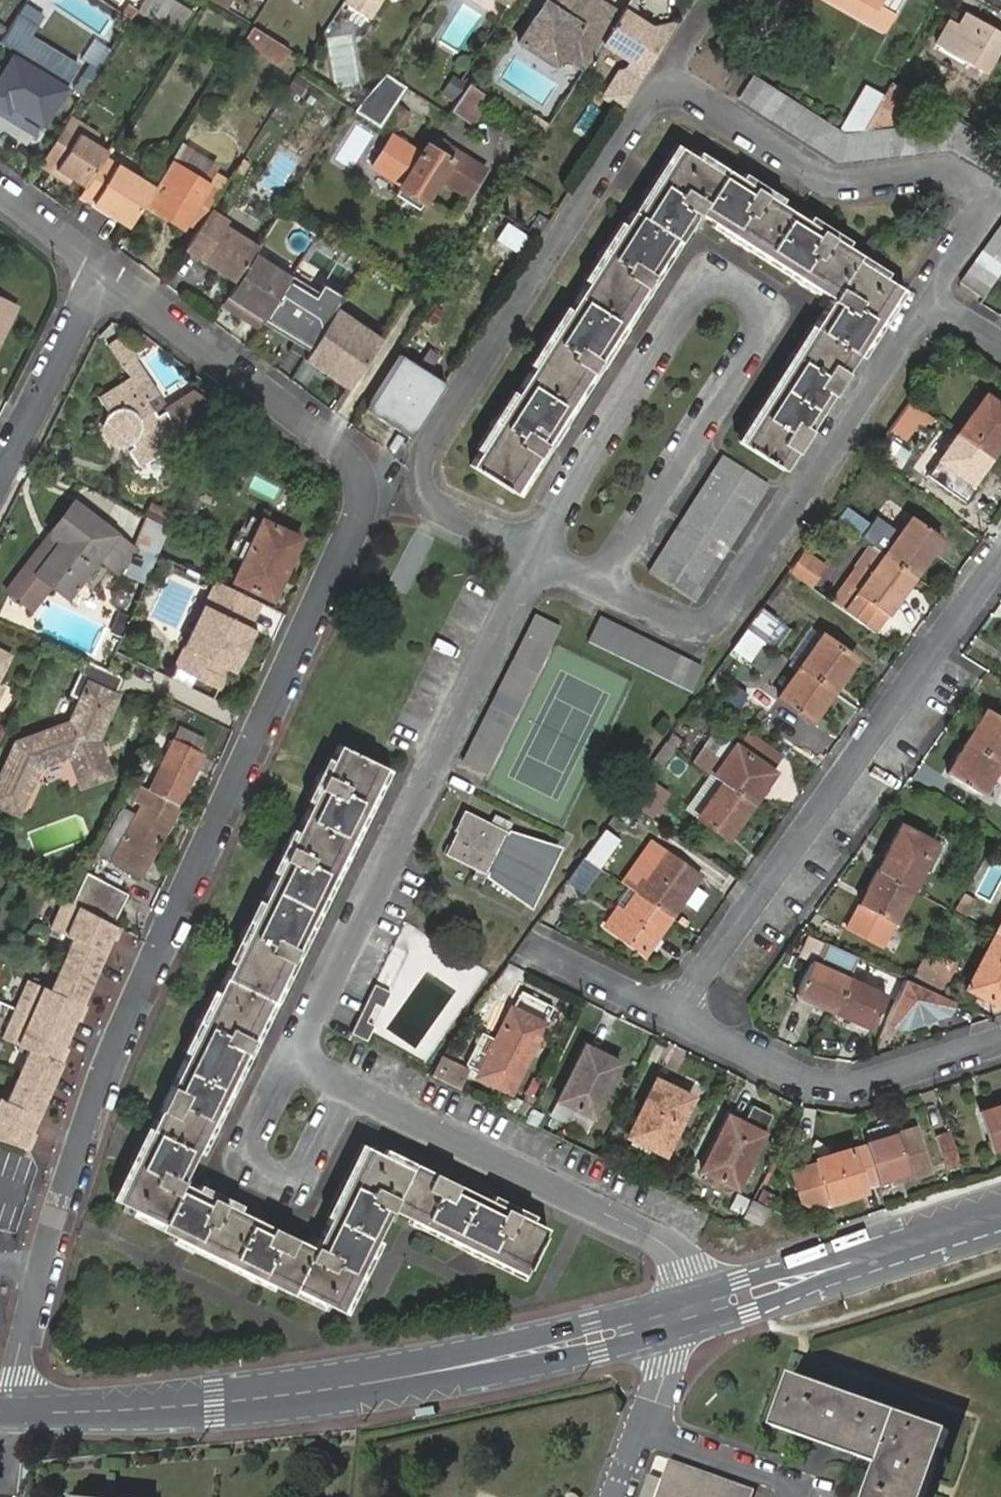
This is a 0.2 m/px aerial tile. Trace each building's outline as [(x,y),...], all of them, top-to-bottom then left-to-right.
[(167,0),(145,0),(137,13),(161,26),(175,4),(167,0)] [(227,10),(233,0),(211,0),(227,10)] [(304,9),(310,0),(290,0),(304,9)] [(346,1),(370,14),(379,0),(347,0),(346,1)] [(586,68),(590,61),(602,44),(620,15),(599,0),(596,0),(594,3),(590,0),(547,0),(545,4),(548,6),(541,18),(538,15),(520,44),(556,67),(564,54),(586,68)] [(743,10),(746,6),(749,0),(725,0),(743,10)] [(866,0),(843,0),(839,8),(884,33),(895,14),(878,4),(877,6),(866,0)] [(877,6),(878,4),(895,14),(902,0),(866,0),(877,6)] [(45,17),(24,3),(16,16),(37,29),(45,17)] [(193,15),(175,4),(161,26),(179,37),(193,15)] [(545,4),(538,15),(541,18),(548,6),(545,4)] [(640,80),(672,31),(661,23),(649,27),(648,29),(641,25),(643,23),(623,11),(620,15),(602,44),(630,63),(625,70),(640,80)] [(947,26),(937,44),(984,72),(1000,42),(1000,33),(967,12),(960,25),(956,31),(947,26)] [(76,72),(29,41),(37,29),(16,16),(0,40),(0,47),(9,52),(0,66),(0,111),(19,123),(23,118),(39,129),(76,72)] [(951,20),(947,26),(956,31),(960,25),(951,20)] [(740,27),(730,22),(716,47),(740,63),(744,54),(729,47),(740,27)] [(251,26),(241,46),(282,66),(292,45),(251,26)] [(753,74),(737,100),(836,162),(948,149),(1000,179),(1000,146),(957,121),(887,128),(877,129),(845,133),(841,130),(793,99),(789,97),(753,74)] [(358,114),(380,129),(408,91),(386,75),(358,114)] [(83,98),(92,84),(82,78),(73,91),(83,98)] [(471,84),(454,110),(474,123),(491,97),(471,84)] [(877,129),(887,128),(907,94),(891,84),(884,97),(866,129),(864,131),(877,129)] [(847,119),(866,129),(884,97),(865,87),(847,119)] [(0,111),(0,123),(30,142),(36,134),(19,123),(0,111)] [(845,133),(864,131),(866,129),(847,119),(841,130),(845,133)] [(83,131),(68,121),(38,169),(53,178),(56,174),(69,183),(82,191),(101,160),(105,156),(91,147),(77,139),(83,131)] [(333,158),(352,169),(374,134),(356,122),(333,158)] [(96,140),(83,131),(77,139),(91,147),(96,140)] [(445,150),(448,145),(447,145),(437,138),(431,150),(428,148),(422,157),(391,139),(372,168),(403,187),(397,196),(420,210),(439,178),(469,196),(486,169),(455,150),(452,154),(445,150)] [(152,192),(144,205),(164,217),(169,210),(188,222),(199,229),(205,219),(229,181),(215,172),(218,167),(182,144),(170,164),(152,192)] [(455,150),(448,145),(445,150),(452,154),(455,150)] [(631,212),(607,249),(603,247),(596,257),(600,260),(552,335),(548,332),(541,343),(546,345),(499,418),(494,416),(487,427),(491,430),(468,466),(513,496),(676,242),(681,245),(694,225),(701,229),(706,221),(825,296),(819,305),(827,310),(740,445),(782,472),(898,290),(888,283),(891,279),(879,271),(877,276),(855,262),(858,258),(836,244),(839,239),(826,231),(823,235),(768,201),(772,194),(760,187),(757,193),(724,172),(721,176),(700,163),(703,159),(691,151),(688,155),(678,149),(636,215),(631,212)] [(106,210),(131,226),(144,205),(152,192),(101,160),(82,191),(81,195),(94,203),(98,198),(104,202),(106,210)] [(66,188),(69,183),(56,174),(53,178),(66,188)] [(94,203),(106,210),(104,202),(98,198),(94,203)] [(169,210),(164,217),(184,229),(188,222),(169,210)] [(187,247),(239,280),(260,246),(225,222),(221,230),(205,219),(199,229),(187,247)] [(959,284),(982,298),(1000,272),(1000,222),(959,284)] [(239,280),(224,303),(259,329),(263,323),(288,281),(289,279),(256,254),(239,280)] [(288,281),(263,323),(294,343),(290,350),(305,359),(335,311),(343,297),(323,285),(315,297),(288,281)] [(259,329),(224,303),(220,310),(255,336),(259,329)] [(15,312),(0,305),(0,342),(15,312)] [(347,391),(380,343),(335,311),(305,359),(347,391)] [(128,346),(115,354),(130,376),(143,368),(128,346)] [(398,359),(363,413),(385,430),(388,425),(408,439),(440,390),(398,359)] [(150,402),(160,395),(143,368),(130,376),(132,380),(102,401),(110,416),(110,417),(108,421),(106,424),(106,431),(107,435),(109,438),(113,443),(118,445),(123,447),(127,447),(132,446),(135,443),(138,447),(131,451),(141,466),(163,452),(184,438),(193,432),(201,400),(195,391),(169,409),(159,416),(150,402)] [(169,409),(160,395),(150,402),(159,416),(169,409)] [(990,458),(1000,442),(1000,406),(985,395),(957,434),(990,458)] [(909,401),(894,422),(906,431),(922,410),(909,401)] [(957,434),(955,434),(927,475),(966,502),(977,487),(972,484),(990,458),(957,434)] [(163,452),(141,466),(150,480),(150,479),(171,465),(163,452)] [(725,457),(651,571),(696,600),(770,487),(725,457)] [(852,495),(838,514),(850,523),(862,507),(857,503),(859,501),(852,495)] [(136,550),(76,504),(53,534),(28,567),(9,591),(34,610),(52,586),(68,598),(104,552),(109,556),(105,561),(120,572),(136,550)] [(163,524),(139,512),(130,534),(160,546),(168,527),(163,524)] [(913,516),(885,555),(914,576),(930,553),(942,537),(938,534),(913,516)] [(262,521),(234,581),(272,599),(301,539),(262,521)] [(874,632),(914,576),(885,555),(880,552),(873,546),(832,603),(874,632)] [(826,566),(805,550),(791,571),(812,586),(826,566)] [(261,603),(216,581),(174,670),(220,691),(230,671),(234,674),(254,631),(250,628),(261,603)] [(761,607),(746,628),(747,629),(763,640),(777,620),(778,619),(762,608),(761,607)] [(590,642),(692,691),(704,664),(602,615),(590,642)] [(534,619),(462,767),(484,779),(558,631),(534,619)] [(777,620),(763,640),(775,648),(789,629),(777,620)] [(746,628),(732,648),(733,649),(749,660),(763,640),(747,629),(746,628)] [(823,635),(800,666),(833,689),(847,669),(844,667),(852,656),(823,635)] [(0,650),(0,678),(11,656),(0,650)] [(855,658),(852,656),(844,667),(847,669),(855,658)] [(52,726),(15,813),(18,814),(43,764),(69,758),(77,789),(109,782),(100,745),(122,698),(117,697),(126,677),(107,668),(85,658),(69,694),(78,699),(68,720),(52,726)] [(800,666),(792,661),(789,665),(797,671),(779,696),(778,698),(807,718),(818,704),(820,707),(833,689),(800,666)] [(797,671),(789,665),(771,691),(779,696),(797,671)] [(726,696),(739,705),(746,693),(734,685),(726,696)] [(811,721),(820,707),(818,704),(807,718),(811,721)] [(987,708),(978,722),(981,724),(990,710),(987,708)] [(967,741),(1000,761),(1000,716),(990,710),(981,724),(978,722),(967,741)] [(693,728),(683,720),(674,731),(684,739),(693,728)] [(15,813),(52,726),(16,742),(0,776),(0,806),(15,813)] [(747,728),(735,744),(773,771),(785,756),(747,728)] [(241,937),(220,978),(271,1004),(389,766),(337,741),(325,766),(319,764),(313,777),(318,780),(289,839),(284,837),(278,849),(283,851),(247,924),(241,921),(235,934),(241,937)] [(1000,761),(967,741),(956,759),(959,761),(950,775),(981,794),(1000,761)] [(666,742),(655,759),(663,764),(674,748),(666,742)] [(149,793),(177,808),(189,787),(185,785),(193,768),(186,764),(192,752),(174,743),(148,792),(149,793)] [(735,744),(713,776),(722,782),(751,803),(758,793),(773,771),(735,744)] [(959,761),(956,759),(947,774),(950,775),(959,761)] [(653,817),(668,796),(646,780),(632,802),(653,817)] [(739,820),(751,803),(722,782),(698,817),(722,835),(727,837),(739,820)] [(148,792),(142,789),(139,796),(145,800),(149,793),(148,792)] [(145,800),(139,796),(135,805),(141,808),(136,818),(123,811),(100,854),(141,876),(179,808),(177,808),(149,793),(145,800)] [(442,859),(490,883),(529,910),(561,852),(509,837),(464,815),(442,859)] [(887,850),(876,869),(912,889),(936,843),(901,824),(890,844),(887,850)] [(619,839),(605,829),(585,857),(599,867),(619,839)] [(637,893),(670,917),(699,876),(656,845),(640,868),(649,874),(636,893),(637,893)] [(585,857),(562,889),(577,900),(601,868),(599,867),(585,857)] [(912,889),(876,869),(866,889),(869,891),(861,905),(894,922),(912,889)] [(126,889),(90,870),(74,900),(111,919),(126,889)] [(126,889),(111,919),(115,921),(130,892),(126,889)] [(869,891),(866,889),(858,904),(861,905),(869,891)] [(645,952),(670,917),(637,893),(623,913),(618,909),(606,925),(645,952)] [(976,900),(965,894),(957,908),(968,914),(976,900)] [(74,937),(109,951),(114,939),(120,924),(111,919),(65,897),(52,928),(74,937)] [(120,924),(114,939),(118,941),(125,926),(120,924)] [(996,933),(967,988),(1000,1005),(1000,936),(996,933)] [(74,937),(63,962),(97,977),(106,957),(109,951),(74,937)] [(815,1003),(834,1011),(848,979),(858,956),(829,943),(819,966),(811,961),(798,989),(796,994),(815,1003)] [(951,961),(927,950),(909,979),(932,990),(951,961)] [(63,962),(52,989),(86,1003),(97,977),(63,962)] [(271,1004),(220,978),(202,1013),(197,1011),(190,1024),(195,1026),(109,1197),(121,1203),(118,1208),(132,1215),(135,1210),(157,1221),(155,1226),(287,1292),(289,1287),(313,1299),(310,1304),(323,1310),(326,1305),(337,1311),(383,1219),(390,1222),(395,1213),(522,1276),(545,1229),(512,1212),(515,1207),(500,1200),(497,1206),(413,1163),(410,1168),(386,1156),(389,1152),(375,1144),(372,1150),(363,1146),(317,1239),(309,1235),(306,1243),(219,1199),(221,1193),(208,1187),(205,1193),(188,1185),(193,1174),(187,1172),(271,1004)] [(909,979),(905,978),(886,1020),(900,1026),(944,1013),(951,999),(932,990),(909,979)] [(30,979),(17,1008),(74,1032),(80,1018),(86,1003),(52,989),(30,979)] [(848,979),(834,1011),(852,1020),(872,1028),(873,1024),(886,996),(848,979)] [(375,988),(350,1037),(365,1044),(372,1029),(365,1026),(374,1007),(382,1011),(389,995),(375,988)] [(91,1005),(86,1003),(80,1018),(84,1020),(91,1005)] [(74,1032),(17,1008),(5,1037),(30,1048),(61,1060),(68,1046),(74,1032)] [(511,1092),(545,1025),(512,1008),(495,1042),(480,1071),(478,1076),(511,1092)] [(466,1064),(480,1071),(495,1042),(481,1035),(466,1064)] [(592,1116),(620,1062),(602,1054),(584,1044),(570,1074),(563,1088),(557,1099),(592,1116)] [(72,1048),(68,1046),(61,1060),(66,1062),(72,1048)] [(30,1048),(18,1074),(50,1087),(61,1060),(30,1048)] [(468,1072),(441,1059),(431,1073),(460,1088),(468,1072)] [(18,1074),(7,1100),(39,1114),(50,1087),(18,1074)] [(664,1154),(692,1098),(656,1080),(649,1095),(645,1102),(628,1137),(632,1138),(649,1147),(664,1154)] [(0,1097),(0,1138),(24,1146),(31,1132),(39,1114),(7,1100),(0,1097)] [(515,1117),(524,1121),(531,1106),(523,1102),(515,1117)] [(988,1110),(981,1112),(985,1123),(991,1143),(993,1149),(1000,1146),(1000,1106),(988,1110)] [(737,1188),(764,1133),(746,1124),(729,1116),(714,1144),(706,1161),(702,1170),(737,1188)] [(878,1186),(879,1187),(929,1171),(916,1129),(896,1134),(894,1135),(890,1123),(866,1130),(869,1143),(865,1144),(866,1144),(877,1180),(878,1186)] [(35,1134),(31,1132),(24,1146),(29,1148),(35,1134)] [(947,1169),(961,1164),(950,1132),(937,1136),(947,1169)] [(864,1190),(878,1186),(877,1180),(866,1144),(851,1149),(817,1159),(825,1184),(825,1186),(830,1201),(860,1192),(864,1190)] [(744,1216),(745,1217),(762,1225),(770,1209),(770,1208),(753,1200),(752,1199),(744,1216)] [(881,1475),(929,1491),(933,1480),(950,1430),(862,1399),(832,1388),(792,1375),(774,1427),(879,1464),(875,1474),(881,1475)] [(660,1496),(755,1496),(757,1490),(674,1460),(660,1496)] [(881,1475),(873,1496),(927,1496),(929,1491),(881,1475)]
